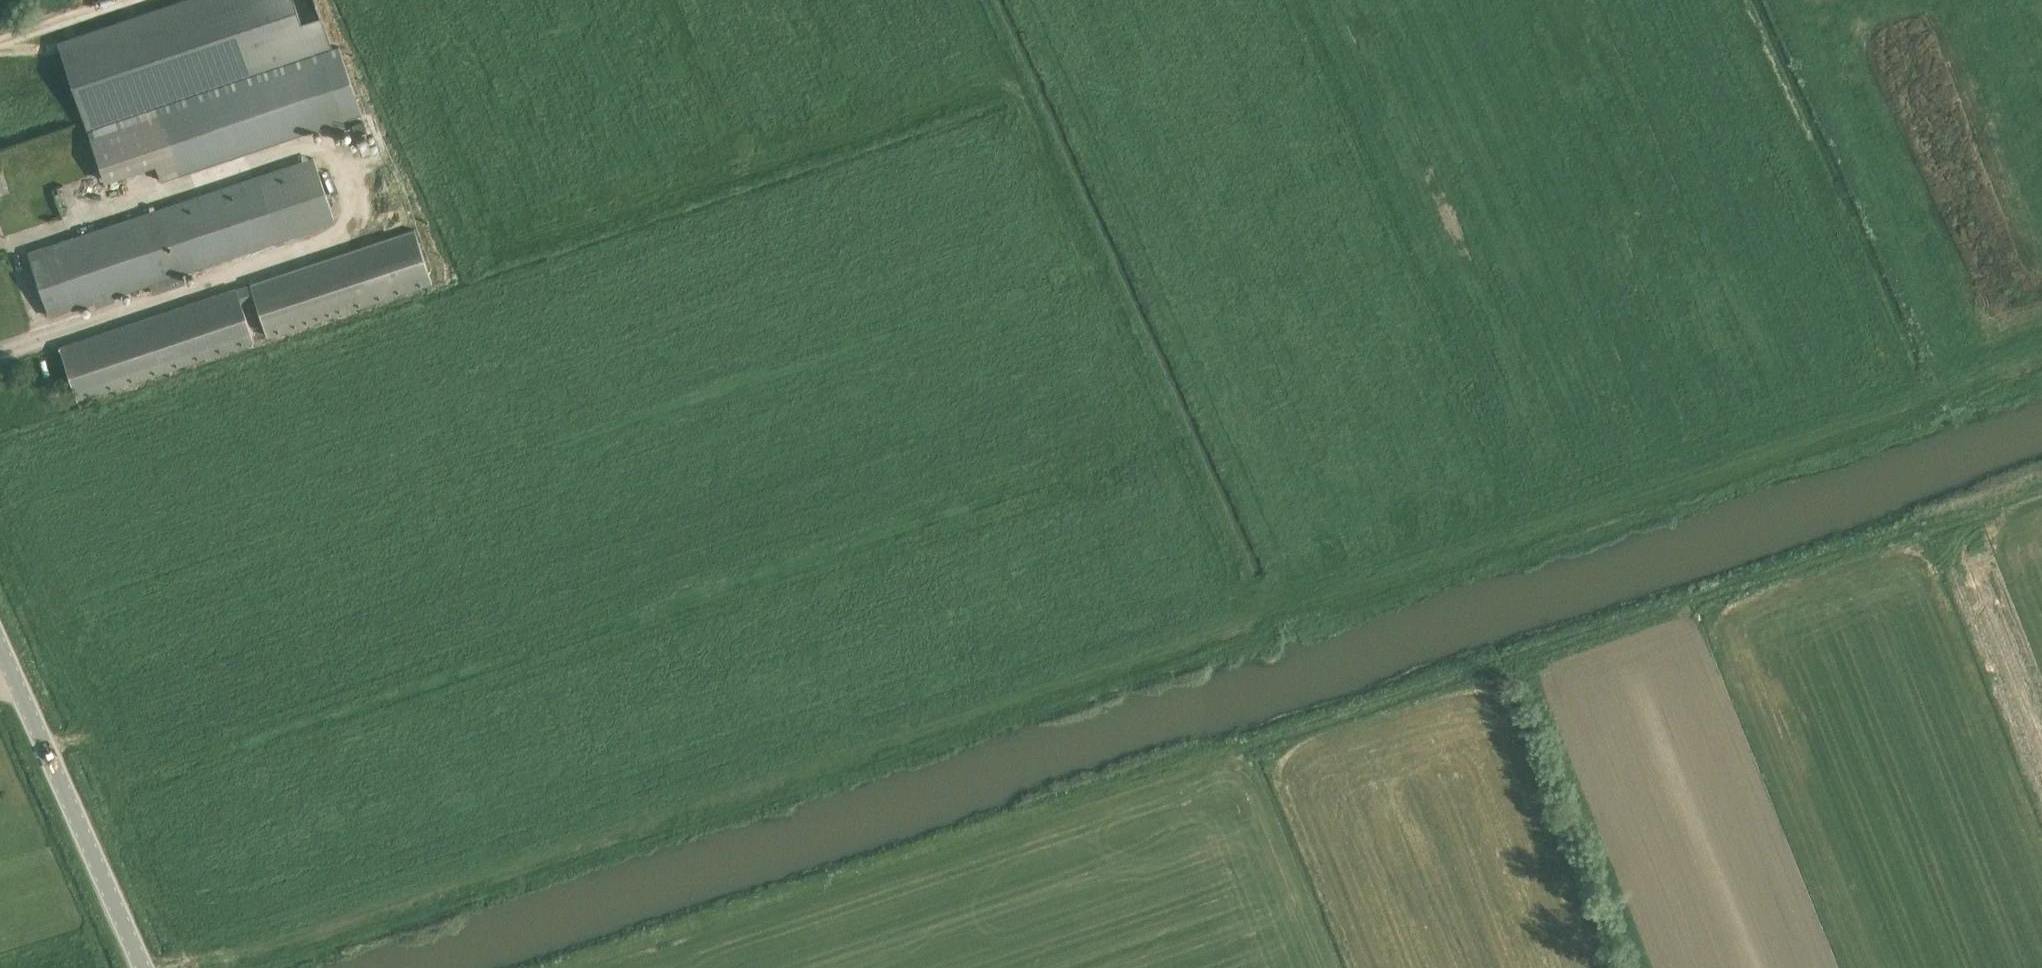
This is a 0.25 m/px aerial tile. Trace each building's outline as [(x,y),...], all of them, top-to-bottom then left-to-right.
[(316,0),(184,0),(58,43),(87,131),(332,48),(316,0)] [(160,180),(329,123),(332,132),(345,128),(342,119),(361,113),(339,46),(332,48),(87,131),(104,180),(155,163),(160,180)] [(323,225),(302,162),(28,252),(49,316),(167,277),(171,286),(184,282),(181,272),(323,225)] [(414,229),(250,284),(255,299),(267,335),(431,281),(414,229)] [(236,289),(60,348),(77,399),(254,340),(241,303),(255,299),(250,284),(236,289)]
